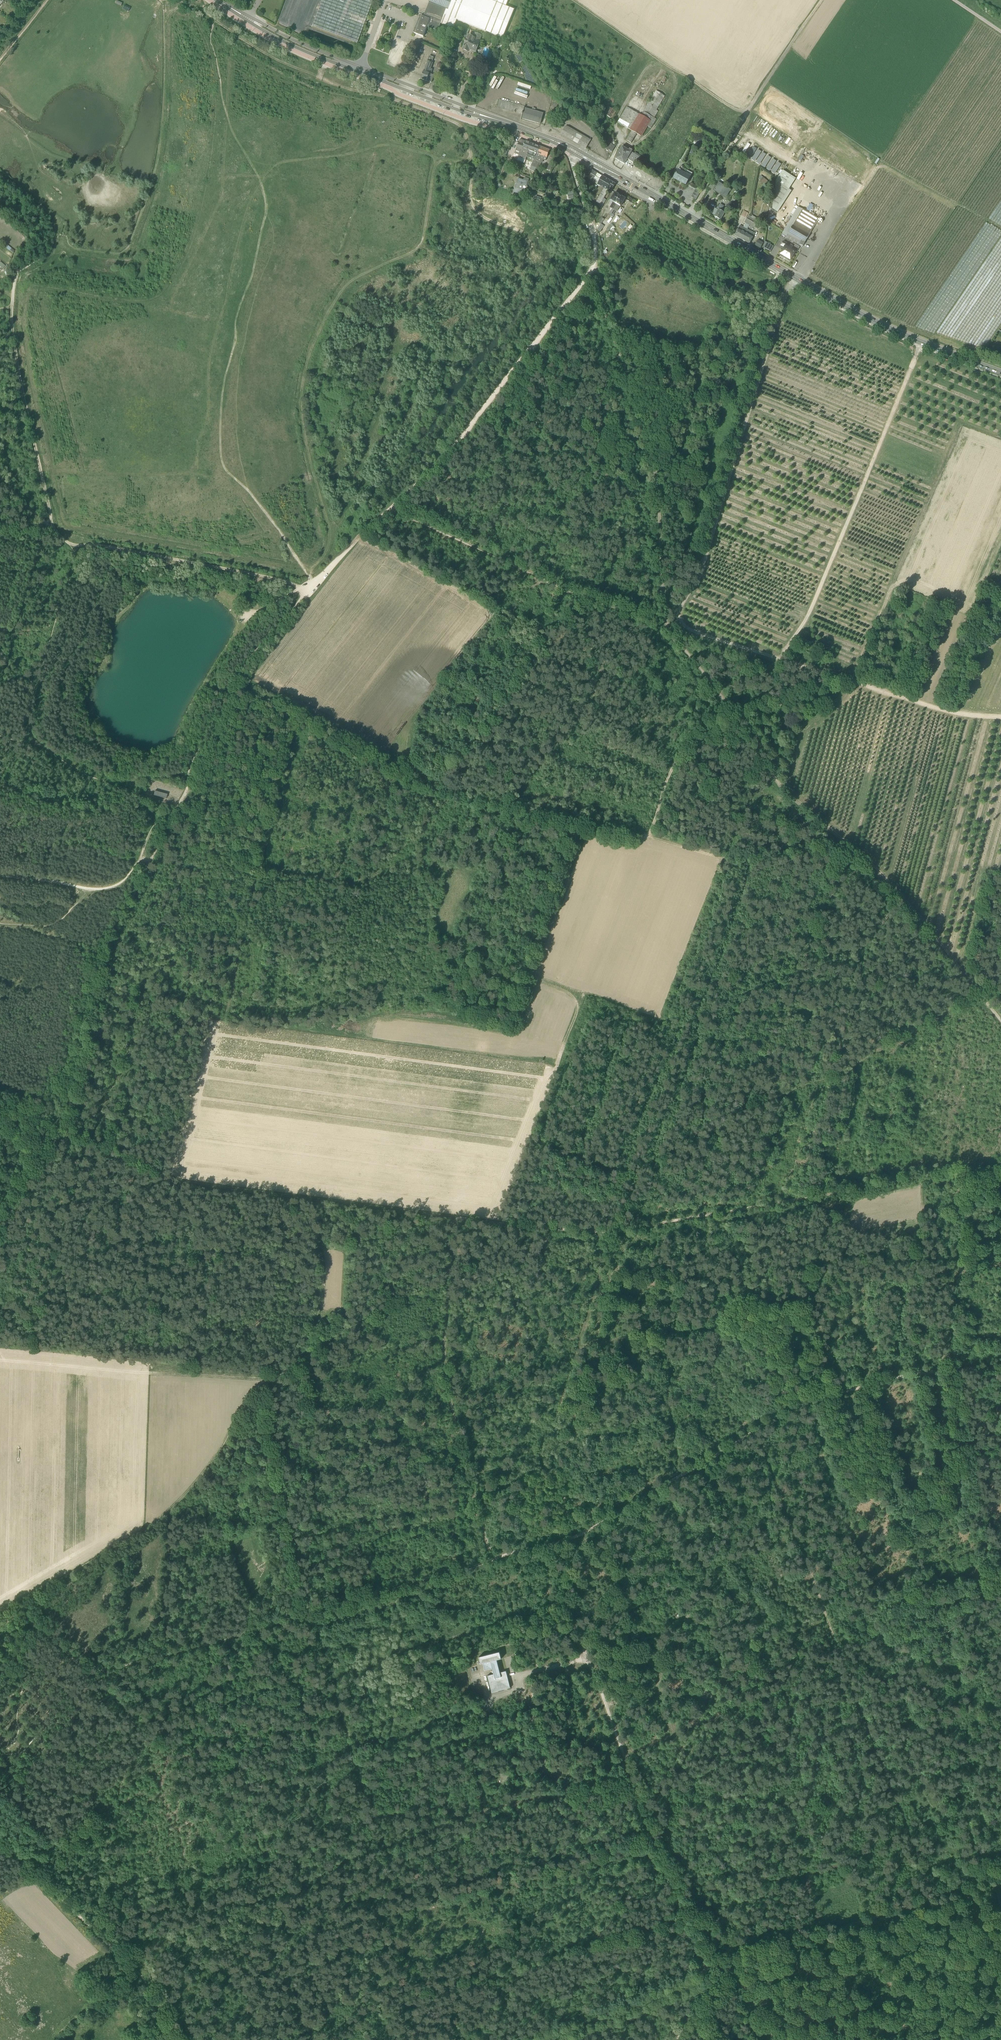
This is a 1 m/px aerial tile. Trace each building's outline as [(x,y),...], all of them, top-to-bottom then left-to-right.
[(359,38),(373,0),(372,0),(322,0),(312,26),(357,43),(359,38)] [(430,2),(429,3),(426,10),(445,17),(452,0),(430,0),(430,2)] [(506,6),(490,0),(452,0),(445,17),(457,21),(457,20),(503,38),(515,10),(506,6)] [(421,15),(414,33),(424,37),(427,27),(438,31),(441,24),(454,29),(457,21),(445,17),(426,10),(424,17),(421,15)] [(460,36),(466,38),(462,50),(469,52),(469,50),(476,53),(480,42),(482,35),(475,33),(474,35),(472,34),(472,36),(468,34),(469,30),(463,27),(460,36)] [(520,62),(524,60),(519,53),(515,55),(520,62)] [(430,56),(421,79),(427,81),(431,82),(434,75),(431,74),(433,69),(430,68),(433,59),(435,59),(436,56),(430,54),(430,56)] [(656,91),(641,116),(650,121),(647,126),(651,128),(656,119),(654,118),(660,108),(658,107),(665,96),(656,91)] [(521,118),(524,108),(525,104),(500,98),(496,112),(521,118)] [(618,123),(632,131),(641,116),(627,107),(618,123)] [(524,108),(521,118),(540,124),(543,114),(536,111),(535,108),(533,108),(531,110),(524,108)] [(605,115),(611,119),(616,112),(610,108),(605,115)] [(650,121),(641,116),(632,131),(637,134),(641,136),(647,126),(650,121)] [(565,127),(561,134),(586,148),(589,142),(565,127)] [(627,140),(631,143),(637,134),(632,131),(627,140)] [(517,148),(516,149),(517,149),(517,150),(518,151),(521,152),(520,155),(519,155),(518,157),(526,160),(526,158),(528,154),(528,152),(529,151),(529,150),(528,149),(530,143),(525,141),(520,139),(519,143),(517,148)] [(528,154),(526,158),(533,160),(531,166),(536,168),(539,162),(536,161),(538,154),(539,151),(538,150),(540,146),(530,143),(528,149),(529,150),(529,151),(528,152),(528,154)] [(538,154),(536,161),(539,162),(541,163),(542,160),(543,160),(545,157),(547,158),(547,157),(550,150),(540,146),(538,150),(539,151),(538,154)] [(627,159),(631,152),(622,147),(615,159),(624,164),(627,159)] [(753,147),(747,157),(749,158),(756,148),(753,147)] [(758,150),(751,160),(754,161),(760,151),(758,150)] [(634,154),(631,152),(627,159),(636,165),(641,157),(635,153),(634,154)] [(763,153),(756,163),(759,164),(765,154),(763,153)] [(768,156),(761,166),(764,168),(770,158),(768,156)] [(773,159),(766,169),(769,171),(775,161),(773,159)] [(778,163),(771,173),(774,174),(780,164),(778,163)] [(674,178),(686,185),(691,177),(690,177),(684,173),(686,171),(681,168),(679,171),(678,170),(676,174),(676,175),(674,178)] [(587,176),(593,179),(595,176),(597,173),(591,170),(587,176)] [(796,179),(783,171),(776,181),(789,189),(796,179)] [(761,175),(758,179),(764,185),(768,181),(761,175)] [(597,185),(600,186),(607,190),(609,187),(612,182),(602,176),(600,179),(598,182),(597,185)] [(772,209),(777,212),(791,191),(789,189),(776,181),(772,209)] [(731,190),(718,183),(716,186),(714,189),(727,197),(731,190)] [(608,191),(607,190),(600,186),(592,199),(600,203),(603,198),(608,191)] [(515,188),(514,192),(534,198),(535,194),(526,191),(515,188)] [(691,197),(696,200),(700,192),(695,189),(691,197)] [(714,189),(713,191),(726,198),(727,197),(714,189)] [(610,208),(612,209),(620,196),(615,193),(610,201),(613,202),(610,208)] [(612,209),(614,210),(618,205),(620,206),(620,207),(625,199),(620,196),(612,209)] [(782,234),(786,237),(788,233),(793,226),(802,209),(798,207),(782,234)] [(717,208),(716,209),(718,211),(715,216),(715,217),(717,218),(717,219),(719,220),(720,220),(725,213),(724,213),(726,210),(722,208),(722,210),(718,208),(718,209),(717,208)] [(802,209),(793,226),(809,235),(818,220),(819,219),(802,209)] [(734,236),(742,240),(745,233),(747,230),(743,228),(740,226),(734,236)] [(809,235),(793,226),(788,233),(801,241),(799,245),(803,247),(809,235)] [(755,234),(747,230),(745,233),(742,240),(749,244),(753,237),(755,234)] [(786,238),(802,247),(803,247),(799,245),(801,241),(788,233),(786,237),(786,238)] [(755,245),(760,248),(763,243),(758,240),(755,245)] [(773,246),(768,244),(765,250),(770,252),(773,246)] [(794,244),(792,247),(793,247),(791,249),(795,252),(796,253),(799,247),(794,244)] [(790,261),(795,252),(791,249),(786,246),(785,247),(780,256),(790,261)] [(945,328),(945,338),(969,346),(970,346),(974,348),(978,348),(969,344),(969,340),(967,339),(967,332),(963,331),(962,332),(957,332),(954,331),(954,325),(952,333),(947,331),(948,329),(945,328)] [(787,1309),(789,1319),(799,1317),(797,1307),(794,1308),(795,1311),(791,1311),(791,1308),(787,1309)] [(488,1676),(493,1693),(512,1688),(509,1680),(508,1680),(507,1676),(508,1676),(507,1671),(501,1673),(498,1661),(502,1659),(500,1652),(496,1653),(480,1658),(482,1665),(484,1664),(486,1671),(493,1669),(494,1675),(488,1676)]
